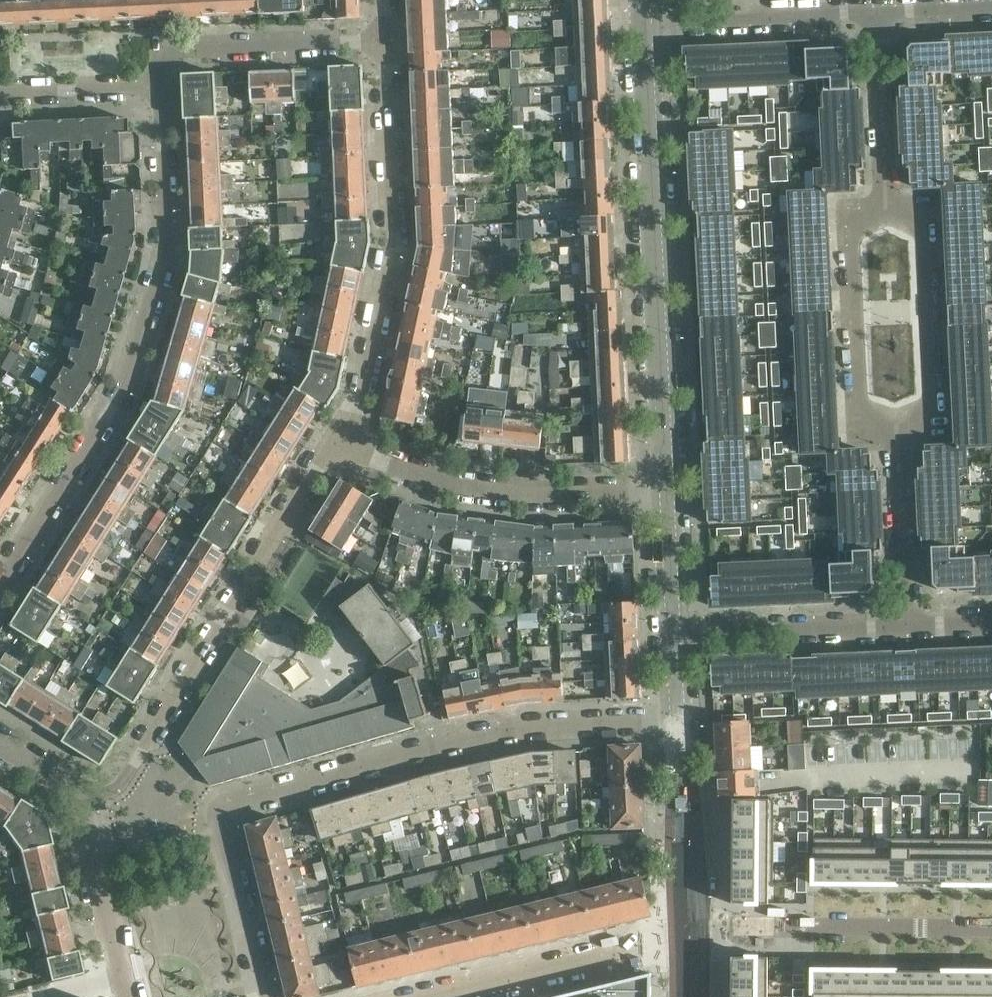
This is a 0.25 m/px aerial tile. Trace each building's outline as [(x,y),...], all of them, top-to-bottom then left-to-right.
[(0,4),(1,23),(24,22),(23,0),(0,0),(0,2),(0,4)] [(24,22),(45,21),(44,0),(23,0),(24,22)] [(45,21),(67,20),(66,0),(44,0),(45,21)] [(67,20),(88,19),(87,0),(66,0),(67,20)] [(88,19),(110,18),(109,0),(87,0),(88,19)] [(110,18),(131,18),(131,0),(109,0),(110,18)] [(131,18),(153,16),(152,0),(131,0),(131,18)] [(153,16),(174,15),(174,0),(152,0),(153,16)] [(174,15),(196,14),(195,0),(174,0),(174,15)] [(196,14),(217,13),(217,0),(195,0),(196,14)] [(217,13),(239,12),(238,0),(217,0),(217,13)] [(239,12),(260,11),(259,0),(238,0),(239,12)] [(281,0),(259,0),(260,11),(260,13),(282,12),(281,0)] [(282,12),(305,11),(305,5),(305,4),(304,0),(281,0),(282,12)] [(360,0),(304,0),(305,4),(305,5),(332,4),(332,7),(328,8),(324,15),(324,19),(338,18),(361,17),(360,0)] [(408,14),(447,11),(447,0),(408,0),(408,14)] [(575,27),(609,26),(608,7),(574,8),(575,20),(554,20),(555,28),(567,27),(575,27)] [(448,30),(448,19),(480,19),(480,10),(475,10),(458,11),(447,12),(447,11),(408,14),(409,33),(448,30)] [(518,28),(518,12),(509,13),(510,29),(518,28)] [(610,44),(609,26),(575,27),(576,46),(610,44)] [(555,36),(568,36),(567,27),(555,28),(555,36)] [(449,50),(448,30),(409,33),(410,52),(449,50)] [(509,30),(492,30),(493,46),(510,45),(509,30)] [(991,75),(990,35),(970,36),(970,72),(970,76),(991,75)] [(970,72),(970,36),(949,37),(949,39),(951,70),(952,73),(970,72)] [(906,85),(900,86),(936,85),(936,86),(943,86),(943,73),(952,73),(951,70),(949,39),(932,40),(932,43),(912,44),(908,49),(909,69),(905,69),(906,85)] [(611,63),(610,44),(576,46),(555,47),(556,65),(569,65),(611,63)] [(809,74),(808,47),(807,46),(807,44),(787,45),(789,80),(807,79),(807,80),(809,80),(809,74)] [(769,85),(767,45),(747,46),(749,86),(769,85)] [(789,80),(787,45),(767,45),(769,85),(789,84),(789,80)] [(850,72),(849,52),(844,48),(824,49),(824,45),(807,46),(808,47),(809,74),(809,80),(816,79),(817,91),(824,91),(860,89),(860,88),(854,87),(853,72),(850,72)] [(749,86),(747,46),(727,47),(729,78),(729,87),(749,86)] [(729,78),(727,47),(707,48),(709,88),(729,87),(729,78)] [(709,88),(707,48),(686,49),(687,77),(688,78),(688,89),(709,88)] [(511,66),(521,66),(520,49),(510,50),(511,66)] [(449,50),(410,52),(411,72),(445,70),(444,60),(450,60),(449,50)] [(611,63),(569,65),(570,73),(577,73),(578,83),(584,83),(612,82),(611,63)] [(363,65),(330,67),(330,75),(330,81),(319,82),(320,88),(331,88),(331,95),(364,93),(363,65)] [(569,65),(556,65),(557,74),(570,73),(569,65)] [(512,85),(521,84),(521,68),(511,69),(512,85)] [(296,93),(295,80),(295,69),(272,70),(273,75),(275,114),(283,113),(282,102),(296,102),(296,93)] [(275,114),(273,75),(272,70),(250,72),(252,104),(265,103),(266,114),(275,114)] [(450,70),(445,70),(411,72),(412,92),(451,90),(450,70)] [(215,72),(183,74),(184,96),(229,94),(229,86),(216,87),(216,78),(215,78),(215,72)] [(306,80),(295,80),(296,93),(307,92),(306,80)] [(584,83),(578,83),(579,102),(585,102),(608,103),(612,102),(613,102),(612,82),(584,83)] [(936,85),(900,86),(901,106),(937,104),(936,86),(936,85)] [(514,106),(531,105),(530,86),(513,87),(514,106)] [(320,88),(319,88),(320,98),(331,97),(331,95),(331,88),(320,88)] [(861,109),(860,89),(824,91),(825,110),(821,110),(821,111),(861,109)] [(451,90),(412,92),(413,113),(452,111),(451,90)] [(309,101),(309,92),(307,92),(296,93),(296,102),(297,113),(310,112),(309,101)] [(331,97),(332,110),(332,112),(363,110),(365,110),(364,93),(331,95),(331,97)] [(229,94),(184,96),(185,119),(187,119),(218,118),(218,116),(217,103),(229,102),(229,94)] [(766,111),(774,111),(774,108),(774,98),(766,99),(766,111)] [(608,122),(608,103),(585,102),(579,102),(566,103),(553,103),(554,113),(574,112),(574,123),(581,123),(608,122)] [(982,102),(974,102),(975,115),(983,114),(982,102)] [(941,104),(937,104),(901,106),(902,127),(942,125),(941,104)] [(514,106),(514,111),(513,125),(523,125),(523,106),(514,106)] [(862,129),(861,109),(821,111),(822,131),(862,129)] [(332,110),(319,111),(313,113),(313,120),(331,119),(331,131),(364,129),(363,110),(332,112),(332,110)] [(453,129),(452,111),(413,113),(414,131),(453,129)] [(775,123),(774,111),(766,111),(767,123),(775,123)] [(788,124),(787,112),(779,112),(780,124),(788,124)] [(983,126),(983,114),(975,115),(975,127),(983,126)] [(762,115),(750,116),(750,124),(762,123),(762,115)] [(218,118),(187,119),(188,140),(232,138),(232,130),(220,131),(219,116),(218,116),(218,118)] [(750,124),(750,116),(738,116),(738,124),(750,124)] [(117,117),(101,118),(102,158),(103,179),(113,178),(112,166),(119,166),(118,165),(123,164),(134,164),(134,163),(138,159),(138,137),(133,131),(127,132),(126,118),(117,118),(117,117)] [(710,125),(710,117),(698,118),(698,126),(710,125)] [(722,117),(710,117),(710,125),(722,125),(722,117)] [(101,118),(79,119),(80,141),(81,141),(81,142),(90,141),(91,158),(102,158),(101,118)] [(50,142),(48,142),(49,150),(69,149),(69,150),(69,160),(82,159),(81,142),(81,141),(80,141),(79,119),(49,121),(49,122),(50,142)] [(20,123),(10,124),(11,138),(20,138),(22,169),(30,169),(31,190),(40,190),(39,178),(38,161),(49,161),(49,150),(48,142),(50,142),(49,122),(49,121),(19,122),(20,123)] [(472,121),(462,121),(462,129),(472,128),(472,121)] [(608,122),(581,123),(574,123),(575,133),(553,134),(553,142),(568,142),(575,141),(581,141),(609,140),(608,122)] [(788,136),(788,124),(780,124),(780,136),(788,136)] [(942,143),(942,125),(902,127),(903,145),(942,143)] [(523,126),(514,127),(515,143),(524,143),(523,126)] [(984,138),(983,126),(975,127),(976,139),(984,138)] [(453,129),(414,131),(415,150),(453,149),(453,135),(473,134),(472,128),(462,129),(453,129)] [(776,140),(775,128),(766,129),(767,141),(776,140)] [(365,154),(364,129),(331,131),(332,147),(321,148),(321,156),(365,154)] [(863,150),(862,129),(822,131),(823,152),(863,150)] [(733,151),(732,130),(691,132),(690,133),(691,153),(733,151)] [(789,148),(788,136),(780,136),(781,148),(787,148),(789,148)] [(0,143),(0,145),(1,165),(6,170),(16,169),(22,169),(20,138),(11,138),(5,138),(0,143)] [(232,138),(188,140),(189,163),(222,161),(221,146),(232,146),(232,138)] [(609,140),(581,141),(575,141),(576,160),(582,160),(610,159),(609,140)] [(568,149),(568,142),(555,142),(555,150),(568,149)] [(942,143),(903,145),(904,167),(944,165),(943,164),(942,143)] [(988,159),(987,147),(979,147),(979,159),(988,159)] [(453,149),(415,150),(415,170),(474,167),(473,159),(454,160),(453,149)] [(864,169),(863,150),(823,152),(824,170),(815,170),(815,172),(827,172),(858,170),(864,169)] [(734,171),(733,151),(691,153),(692,173),(734,171)] [(365,154),(321,156),(321,164),(333,164),(333,177),(366,176),(365,154)] [(779,169),(779,156),(777,156),(770,157),(771,169),(779,169)] [(788,168),(787,156),(779,156),(779,169),(788,168)] [(610,159),(582,160),(576,160),(577,179),(583,179),(611,178),(610,159)] [(988,171),(988,159),(979,159),(980,172),(988,171)] [(222,161),(189,163),(190,184),(234,182),(234,174),(222,174),(222,161)] [(944,165),(904,167),(910,168),(911,184),(915,183),(916,187),(945,185),(953,185),(952,164),(943,164),(944,165)] [(474,167),(415,170),(416,189),(449,187),(455,186),(455,174),(480,173),(480,167),(474,167)] [(789,181),(788,168),(779,169),(780,181),(789,181)] [(780,181),(779,169),(771,169),(771,182),(780,181)] [(858,170),(816,172),(816,191),(827,191),(854,190),(854,186),(858,186),(858,184),(858,170)] [(735,191),(734,171),(692,173),(692,193),(735,191)] [(556,172),(556,180),(569,180),(569,172),(556,172)] [(323,192),(323,200),(367,198),(366,176),(333,177),(334,191),(323,192)] [(611,178),(583,179),(577,179),(569,180),(556,180),(557,188),(584,187),(584,198),(612,197),(611,178)] [(234,182),(190,184),(191,207),(224,205),(223,190),(234,190),(234,182)] [(67,183),(67,191),(81,191),(80,183),(67,183)] [(103,183),(93,183),(93,191),(100,191),(101,191),(104,191),(103,183)] [(519,201),(527,201),(526,183),(518,183),(519,201)] [(953,185),(945,185),(946,205),(982,204),(980,184),(953,185)] [(458,197),(450,196),(449,187),(416,189),(417,208),(456,206),(459,205),(458,197)] [(758,189),(750,190),(751,202),(759,201),(758,189)] [(0,199),(0,212),(32,222),(35,210),(18,205),(21,195),(3,190),(0,199)] [(100,201),(92,202),(93,214),(133,211),(132,191),(126,191),(104,191),(101,191),(100,191),(100,201)] [(735,192),(735,191),(692,193),(693,212),(695,213),(733,211),(732,192),(735,192)] [(816,191),(789,192),(789,193),(790,215),(826,213),(825,193),(827,191),(816,191)] [(60,194),(58,214),(68,214),(68,194),(60,194)] [(771,194),(763,194),(764,206),(772,206),(771,194)] [(585,208),(558,210),(558,219),(562,218),(613,216),(612,197),(584,198),(585,208)] [(367,198),(323,200),(323,208),(335,207),(336,222),(337,222),(337,220),(368,219),(367,198)] [(476,206),(476,198),(466,199),(466,206),(476,206)] [(982,224),(982,204),(946,205),(947,226),(982,224)] [(69,205),(69,212),(81,213),(81,205),(69,205)] [(224,205),(191,207),(192,227),(223,225),(223,227),(236,226),(249,225),(248,217),(224,218),(224,205)] [(456,206),(417,208),(418,227),(457,225),(456,206)] [(295,207),(278,208),(279,223),(296,222),(295,207)] [(133,211),(93,214),(93,226),(98,226),(98,235),(102,235),(112,234),(132,235),(134,235),(133,211)] [(9,238),(11,229),(19,231),(28,233),(32,222),(0,212),(0,235),(9,238)] [(826,213),(790,215),(791,235),(827,233),(826,213)] [(698,235),(734,233),(734,215),(698,217),(698,235)] [(613,216),(562,218),(563,236),(580,236),(614,234),(613,216)] [(370,219),(368,219),(337,220),(337,222),(337,234),(326,235),(326,241),(338,242),(369,242),(371,242),(370,219)] [(534,220),(520,220),(521,239),(534,238),(534,220)] [(760,222),(752,223),(752,235),(761,235),(760,222)] [(773,222),(764,222),(765,234),(773,234),(773,222)] [(983,244),(982,224),(947,226),(948,246),(983,244)] [(223,225),(192,227),(192,228),(190,228),(192,251),(224,248),(237,247),(236,240),(224,241),(223,227),(223,225)] [(456,241),(457,225),(418,227),(419,246),(471,250),(475,250),(476,243),(456,241)] [(271,244),(280,244),(280,226),(270,226),(271,244)] [(504,228),(503,250),(517,251),(519,229),(504,228)] [(63,247),(66,233),(57,232),(54,245),(63,247)] [(735,254),(734,233),(698,235),(699,255),(735,254)] [(827,233),(791,235),(792,254),(828,253),(827,233)] [(89,235),(88,241),(97,243),(94,253),(105,256),(126,262),(132,242),(132,235),(112,234),(102,235),(98,235),(89,235)] [(615,253),(614,234),(580,236),(580,247),(559,248),(559,255),(560,255),(571,255),(580,254),(615,253)] [(773,234),(765,234),(766,246),(774,246),(773,234)] [(2,260),(19,265),(19,263),(29,266),(30,265),(34,266),(36,258),(22,254),(23,253),(14,250),(12,250),(14,241),(8,239),(9,238),(0,235),(0,259),(2,260)] [(761,235),(752,235),(753,247),(761,247),(761,235)] [(369,250),(369,242),(338,242),(326,241),(326,249),(336,248),(332,264),(332,265),(363,272),(364,272),(369,250)] [(984,264),(983,244),(948,246),(948,265),(984,264)] [(419,246),(415,265),(447,272),(453,273),(469,277),(471,250),(419,246)] [(63,264),(66,250),(56,247),(52,262),(63,264)] [(192,251),(191,274),(222,284),(224,261),(239,262),(240,247),(224,248),(192,251)] [(242,249),(242,257),(253,258),(253,250),(242,249)] [(616,271),(615,253),(580,254),(581,273),(616,271)] [(828,253),(792,254),(793,274),(829,272),(828,253)] [(736,274),(735,254),(699,255),(700,276),(736,274)] [(571,255),(560,255),(560,263),(571,263),(571,255)] [(85,260),(82,271),(120,283),(126,262),(105,256),(102,265),(94,263),(85,260)] [(762,262),(754,263),(754,275),(762,274),(762,262)] [(775,262),(766,262),(767,274),(775,274),(775,262)] [(317,276),(315,284),(359,293),(363,272),(332,265),(332,264),(331,264),(328,278),(317,276)] [(985,284),(984,264),(948,265),(949,286),(985,284)] [(445,281),(447,272),(415,265),(411,284),(449,291),(452,292),(453,285),(445,281)] [(13,285),(14,284),(29,289),(31,281),(16,277),(17,274),(0,269),(0,281),(13,285)] [(82,271),(78,284),(87,286),(95,289),(93,298),(114,304),(120,283),(82,271)] [(616,271),(581,273),(582,292),(589,292),(616,290),(616,271)] [(829,272),(793,274),(794,294),(830,292),(829,272)] [(190,274),(183,296),(185,296),(215,305),(215,303),(219,291),(231,295),(234,287),(222,284),(191,274),(190,274)] [(737,295),(736,274),(700,276),(701,296),(737,295)] [(762,274),(754,275),(755,287),(763,287),(762,274)] [(775,274),(767,274),(768,286),(776,286),(775,274)] [(51,286),(53,279),(47,277),(45,284),(51,286)] [(519,295),(530,295),(529,279),(518,279),(519,295)] [(13,285),(0,281),(0,294),(10,297),(13,285)] [(359,293),(315,284),(313,292),(325,294),(322,308),(354,315),(359,293)] [(445,311),(449,291),(411,284),(407,303),(439,310),(445,311)] [(986,303),(985,284),(949,286),(950,305),(948,305),(948,306),(986,303)] [(575,292),(574,285),(561,285),(562,293),(575,292)] [(468,296),(470,289),(460,287),(459,294),(468,296)] [(621,290),(616,290),(589,292),(589,299),(595,299),(595,311),(623,309),(622,291),(621,290)] [(33,292),(31,300),(37,301),(39,294),(33,292)] [(575,300),(575,292),(562,293),(562,301),(575,300)] [(830,292),(794,294),(795,313),(833,312),(833,311),(831,311),(830,292)] [(468,296),(459,294),(457,301),(467,303),(468,296)] [(738,316),(737,295),(701,296),(702,317),(738,316)] [(185,296),(179,315),(211,324),(214,312),(225,315),(228,307),(215,303),(215,305),(185,296)] [(43,297),(41,305),(54,309),(57,300),(43,297)] [(36,312),(39,302),(26,298),(23,308),(36,312)] [(73,303),(69,314),(108,326),(114,304),(93,298),(90,308),(82,305),(73,303)] [(283,306),(269,303),(266,317),(280,320),(283,306)] [(438,319),(439,310),(407,303),(403,322),(435,329),(460,334),(461,328),(453,326),(453,324),(438,319)] [(764,303),(756,304),(756,316),(764,315),(764,303)] [(777,303),(768,303),(769,315),(777,315),(777,303)] [(985,323),(984,305),(986,305),(986,303),(948,306),(949,326),(951,326),(987,325),(987,323),(985,323)] [(308,319),(306,327),(349,337),(354,315),(322,308),(319,321),(308,319)] [(509,310),(501,309),(500,316),(508,318),(509,310)] [(624,328),(623,309),(595,311),(589,311),(590,330),(624,328)] [(833,312),(795,313),(795,314),(797,314),(798,332),(796,332),(796,333),(834,331),(833,311),(833,312)] [(108,326),(69,314),(66,326),(75,329),(83,331),(81,340),(102,346),(108,326)] [(179,315),(172,337),(215,350),(218,342),(207,339),(211,324),(179,315)] [(738,316),(702,317),(700,317),(701,338),(704,338),(739,336),(739,335),(738,335),(737,316),(738,316)] [(271,336),(274,323),(266,321),(263,334),(271,336)] [(459,341),(460,334),(435,329),(403,322),(399,341),(431,348),(433,338),(450,340),(451,338),(459,341)] [(508,326),(493,322),(490,336),(505,339),(508,326)] [(765,322),(758,322),(759,335),(768,335),(767,322),(765,322)] [(769,322),(767,322),(768,335),(776,334),(776,322),(769,322)] [(988,345),(987,325),(951,326),(952,347),(988,345)] [(345,357),(349,337),(306,327),(297,326),(296,332),(315,337),(313,351),(314,351),(314,350),(345,357)] [(32,327),(29,338),(36,340),(40,330),(32,327)] [(625,347),(624,328),(590,330),(590,349),(625,347)] [(832,332),(834,332),(834,331),(796,333),(797,353),(833,351),(832,332)] [(248,333),(246,345),(256,348),(258,335),(248,333)] [(550,333),(524,335),(523,346),(551,346),(550,333)] [(776,334),(768,335),(768,347),(771,347),(777,347),(776,334)] [(483,352),(486,336),(477,335),(474,350),(483,352)] [(768,335),(759,335),(760,348),(766,347),(768,347),(768,335)] [(740,356),(739,336),(704,338),(704,358),(740,356)] [(172,337),(166,358),(198,368),(202,354),(213,357),(215,350),(172,337)] [(95,368),(102,346),(81,340),(78,350),(60,345),(58,353),(66,358),(74,363),(92,374),(95,368)] [(431,348),(399,341),(395,360),(427,367),(427,368),(435,370),(437,360),(429,357),(431,348)] [(228,351),(229,345),(219,343),(218,349),(228,351)] [(989,364),(988,345),(952,347),(953,366),(989,364)] [(30,360),(35,353),(24,346),(19,353),(30,360)] [(626,366),(625,347),(590,349),(591,368),(626,366)] [(11,349),(0,366),(9,370),(19,353),(11,349)] [(300,361),(299,367),(311,372),(337,387),(341,380),(346,357),(345,357),(314,350),(314,351),(311,365),(301,361),(300,361)] [(834,371),(833,351),(797,353),(798,373),(834,371)] [(550,352),(550,360),(551,370),(558,370),(558,359),(557,352),(550,352)] [(9,370),(8,372),(17,378),(28,360),(19,354),(9,370)] [(741,376),(740,356),(704,358),(705,378),(741,376)] [(166,358),(160,379),(203,392),(205,384),(194,381),(198,368),(166,358)] [(433,377),(435,370),(427,368),(427,367),(395,360),(391,379),(423,386),(425,376),(433,377)] [(54,362),(47,373),(81,394),(93,375),(92,374),(74,363),(69,371),(54,362)] [(779,362),(771,362),(772,374),(780,374),(779,362)] [(452,372),(454,365),(445,363),(443,370),(452,372)] [(767,363),(758,363),(759,375),(767,375),(767,363)] [(990,383),(989,364),(953,366),(954,385),(990,383)] [(627,385),(626,366),(591,368),(583,368),(571,369),(571,377),(591,376),(592,387),(627,385)] [(340,388),(337,387),(311,372),(299,367),(296,373),(307,378),(300,389),(299,390),(322,405),(327,408),(340,388)] [(451,379),(452,372),(443,370),(442,377),(451,379)] [(835,390),(834,371),(798,373),(799,392),(835,390)] [(47,373),(41,382),(49,387),(44,395),(48,397),(52,400),(51,401),(67,411),(69,412),(81,394),(47,373)] [(780,374),(772,374),(772,386),(781,386),(780,374)] [(767,375),(759,375),(760,387),(768,387),(767,375)] [(742,398),(741,376),(705,378),(706,399),(742,398)] [(238,399),(243,382),(243,381),(230,377),(225,395),(238,399)] [(160,379),(154,400),(186,409),(190,396),(201,399),(203,392),(160,379)] [(423,387),(423,386),(391,379),(387,398),(419,405),(427,407),(429,398),(421,395),(423,387)] [(991,402),(990,383),(954,385),(955,404),(991,402)] [(248,407),(259,390),(250,384),(239,401),(248,407)] [(277,392),(273,398),(311,422),(322,405),(299,390),(300,389),(295,385),(287,398),(277,392)] [(627,404),(627,385),(592,387),(593,397),(573,398),(573,407),(593,406),(627,404)] [(483,441),(489,389),(471,387),(464,438),(464,439),(483,441)] [(502,443),(506,410),(508,391),(489,389),(483,441),(502,443)] [(528,392),(528,391),(519,390),(517,402),(526,403),(528,392)] [(835,410),(835,390),(799,392),(799,412),(835,410)] [(535,393),(528,392),(526,403),(526,404),(533,405),(535,393)] [(21,407),(25,410),(56,429),(67,411),(51,401),(52,400),(48,397),(43,406),(36,401),(28,396),(23,403),(21,407)] [(279,412),(272,423),(300,440),(311,422),(273,398),(269,406),(279,412)] [(425,414),(427,407),(419,405),(387,398),(383,417),(415,424),(415,420),(416,420),(417,414),(425,414)] [(743,419),(742,398),(706,399),(707,420),(743,419)] [(186,410),(186,409),(154,400),(154,401),(153,400),(141,419),(169,437),(179,443),(183,437),(173,430),(186,410)] [(445,404),(437,402),(435,409),(443,411),(445,404)] [(768,402),(760,403),(761,415),(769,414),(768,402)] [(781,402),(773,402),(774,414),(782,414),(781,402)] [(991,424),(991,402),(955,404),(956,426),(991,424)] [(628,423),(627,404),(593,406),(593,413),(593,414),(594,425),(628,423)] [(593,413),(593,406),(573,407),(574,415),(593,414),(593,413)] [(21,407),(15,417),(24,422),(19,431),(25,435),(44,448),(56,429),(25,410),(21,407)] [(506,410),(502,443),(521,446),(525,412),(506,410)] [(836,430),(835,410),(799,412),(800,432),(836,430)] [(521,446),(540,448),(544,414),(525,412),(521,446)] [(769,414),(761,415),(762,427),(770,426),(769,414)] [(782,414),(774,414),(774,426),(783,426),(782,414)] [(129,439),(130,439),(157,456),(157,455),(165,444),(174,450),(179,443),(169,437),(141,419),(129,439)] [(743,419),(707,420),(708,438),(744,436),(743,419)] [(253,429),(250,436),(288,459),(300,440),(272,423),(263,436),(253,429)] [(629,442),(628,423),(594,425),(595,436),(574,437),(574,445),(595,444),(629,442)] [(991,424),(956,426),(957,444),(955,446),(966,446),(991,445),(991,425),(991,424)] [(548,427),(548,443),(556,443),(557,427),(548,427)] [(411,435),(412,435),(415,441),(420,443),(422,430),(413,428),(411,435)] [(837,450),(836,430),(800,432),(801,454),(828,452),(828,450),(837,450)] [(0,441),(0,446),(32,466),(44,448),(25,435),(20,442),(8,435),(5,433),(0,441)] [(250,436),(245,442),(255,449),(247,461),(276,478),(288,459),(250,436)] [(183,437),(179,443),(188,449),(192,443),(183,437)] [(158,456),(157,455),(157,456),(130,439),(119,457),(158,482),(162,476),(151,468),(158,456)] [(705,461),(745,460),(744,440),(706,442),(705,443),(705,461)] [(630,461),(629,442),(595,444),(595,452),(596,463),(630,461)] [(783,442),(775,442),(776,454),(784,454),(783,442)] [(174,450),(173,451),(183,457),(188,449),(179,443),(174,450)] [(595,452),(595,444),(574,445),(575,453),(595,452)] [(0,459),(0,460),(0,469),(2,471),(1,472),(21,484),(32,466),(0,446),(0,459)] [(967,465),(966,446),(955,446),(928,448),(928,451),(924,451),(924,466),(967,465)] [(771,447),(763,448),(763,460),(771,459),(771,447)] [(872,469),(871,453),(867,454),(866,450),(840,452),(837,450),(828,450),(828,452),(829,452),(830,471),(872,469)] [(556,454),(546,455),(547,465),(557,465),(556,454)] [(158,482),(119,457),(107,475),(135,493),(142,481),(154,489),(158,482)] [(749,479),(749,460),(745,460),(705,461),(706,481),(749,479)] [(230,466),(226,473),(264,497),(276,478),(247,461),(240,472),(230,466)] [(802,465),(793,466),(794,478),(802,477),(802,465)] [(967,467),(967,465),(924,466),(918,468),(919,489),(959,487),(958,467),(967,467)] [(793,466),(785,466),(786,478),(794,478),(793,466)] [(879,490),(878,470),(872,469),(830,471),(830,473),(838,473),(839,492),(879,490)] [(10,502),(21,484),(1,472),(0,474),(0,496),(10,502)] [(180,472),(171,486),(181,493),(191,479),(180,472)] [(264,497),(226,473),(222,480),(232,486),(224,498),(225,499),(226,498),(253,515),(264,497)] [(107,475),(95,494),(133,518),(137,511),(128,505),(135,493),(107,475)] [(802,477),(794,478),(794,490),(798,489),(803,489),(802,477)] [(794,478),(786,478),(786,490),(792,490),(794,490),(794,478)] [(341,479),(331,496),(364,517),(373,522),(380,527),(384,521),(368,511),(374,500),(341,479)] [(750,500),(749,479),(706,481),(707,486),(707,502),(750,500)] [(960,506),(959,487),(919,489),(920,508),(960,506)] [(880,509),(879,490),(839,492),(840,511),(880,509)] [(169,506),(176,495),(170,491),(163,502),(169,506)] [(95,494),(83,513),(111,531),(119,519),(129,525),(133,518),(95,494)] [(176,503),(200,518),(209,524),(202,536),(201,536),(228,553),(229,554),(242,534),(204,510),(180,495),(176,503)] [(10,502),(0,496),(0,518),(10,502)] [(364,517),(331,496),(320,513),(353,533),(364,517)] [(253,515),(226,498),(225,499),(218,510),(208,504),(204,510),(242,534),(253,515)] [(806,498),(799,498),(799,510),(807,510),(806,498)] [(410,537),(421,507),(402,500),(391,531),(399,534),(398,540),(395,551),(396,553),(393,562),(401,564),(407,545),(410,537)] [(751,521),(750,500),(707,502),(708,522),(709,523),(751,521)] [(961,526),(960,506),(920,508),(921,528),(961,526)] [(421,507),(410,537),(407,545),(401,564),(406,566),(408,558),(409,559),(413,547),(416,548),(420,541),(432,545),(433,539),(440,514),(421,507)] [(793,507),(785,507),(786,519),(793,519),(793,507)] [(160,509),(151,521),(159,526),(167,514),(160,509)] [(881,530),(880,509),(840,511),(841,532),(881,530)] [(807,510),(799,510),(800,522),(807,522),(807,510)] [(83,513),(72,531),(110,555),(114,549),(104,543),(111,531),(83,513)] [(320,513),(305,539),(329,553),(334,544),(343,550),(353,533),(320,513)] [(433,539),(432,545),(431,549),(454,554),(459,516),(440,514),(433,539)] [(454,554),(453,563),(472,566),(474,551),(475,551),(479,519),(459,516),(454,554)] [(479,519),(475,551),(483,552),(482,578),(489,579),(492,559),(493,553),(497,521),(479,519)] [(497,521),(493,553),(492,559),(493,559),(511,561),(513,561),(517,523),(497,521)] [(632,521),(613,522),(615,555),(615,581),(622,580),(622,572),(623,571),(624,554),(634,553),(632,521)] [(377,533),(380,527),(373,522),(369,528),(377,533)] [(613,522),(594,523),(596,556),(604,555),(607,563),(607,572),(608,572),(609,581),(615,581),(615,555),(613,522)] [(807,522),(800,522),(800,534),(808,534),(807,522)] [(517,523),(513,561),(534,562),(534,559),(535,553),(536,526),(517,523)] [(594,523),(574,524),(575,551),(576,557),(576,564),(576,565),(584,564),(585,556),(596,556),(594,523)] [(574,524),(554,525),(556,552),(556,558),(557,566),(568,565),(568,582),(576,582),(576,564),(576,557),(575,551),(574,524)] [(535,553),(534,559),(547,558),(549,566),(557,566),(556,558),(556,552),(554,525),(536,526),(535,553)] [(781,525),(769,526),(770,534),(781,533),(781,525)] [(794,525),(786,525),(786,537),(794,537),(794,525)] [(769,526),(757,526),(758,534),(770,534),(769,526)] [(961,527),(961,526),(921,528),(922,549),(926,550),(965,548),(965,545),(958,546),(957,527),(961,527)] [(741,527),(729,528),(730,536),(741,535),(741,527)] [(729,528),(717,528),(718,536),(730,536),(729,528)] [(150,529),(142,540),(151,546),(158,534),(150,529)] [(882,551),(881,530),(841,532),(841,533),(845,533),(846,551),(839,551),(839,554),(848,553),(851,553),(876,552),(882,551)] [(72,531),(60,549),(88,567),(95,556),(105,562),(110,555),(72,531)] [(158,534),(148,552),(158,558),(169,541),(158,534)] [(184,541),(180,547),(217,571),(228,553),(201,536),(202,536),(200,535),(193,547),(184,541)] [(794,537),(786,537),(787,549),(795,548),(794,540),(794,537)] [(185,561),(178,572),(205,589),(217,571),(180,547),(175,554),(185,561)] [(959,592),(958,561),(970,560),(969,557),(966,558),(965,548),(926,550),(928,550),(929,565),(933,565),(934,585),(938,589),(958,588),(959,592)] [(60,549),(48,569),(86,593),(94,598),(98,591),(80,580),(88,567),(60,549)] [(114,549),(110,555),(114,558),(115,559),(116,559),(120,553),(114,549)] [(372,573),(379,563),(362,552),(355,563),(372,573)] [(877,568),(876,552),(851,553),(848,553),(839,554),(839,563),(832,564),(834,598),(850,597),(850,594),(869,593),(874,588),(873,568),(877,568)] [(110,555),(105,562),(110,565),(114,558),(110,555)] [(975,558),(975,557),(969,557),(970,560),(958,561),(959,592),(975,591),(975,593),(991,593),(991,557),(975,558)] [(814,601),(812,565),(811,560),(793,561),(794,602),(814,601)] [(794,602),(793,561),(773,562),(774,603),(794,602)] [(774,603),(773,562),(752,563),(754,604),(774,603)] [(754,604),(752,563),(732,564),(734,605),(754,604)] [(453,565),(446,564),(444,572),(451,573),(453,565)] [(734,605),(732,564),(711,565),(711,576),(712,606),(722,605),(734,605)] [(834,598),(832,564),(830,564),(812,565),(814,601),(833,600),(833,598),(834,598)] [(48,569),(37,587),(63,604),(63,605),(64,605),(72,593),(82,600),(90,605),(94,598),(86,593),(48,569)] [(498,570),(491,569),(490,578),(496,579),(498,570)] [(150,581),(156,585),(193,608),(205,589),(178,572),(170,584),(154,575),(150,581)] [(270,665),(239,646),(180,742),(204,757),(212,785),(292,762),(415,726),(413,719),(427,716),(416,675),(412,676),(410,669),(421,666),(420,663),(409,649),(416,644),(398,620),(403,616),(394,603),(389,608),(371,584),(364,589),(351,573),(345,583),(339,578),(342,573),(340,572),(323,599),(324,600),(325,600),(341,609),(343,608),(385,664),(383,666),(383,667),(383,668),(341,701),(305,711),(302,703),(294,705),(291,696),(268,682),(266,685),(260,681),(270,665)] [(388,585),(392,576),(382,572),(378,581),(388,585)] [(508,581),(515,582),(516,572),(510,572),(508,581)] [(556,573),(547,574),(547,584),(557,584),(556,573)] [(161,598),(154,609),(182,627),(193,608),(156,585),(151,592),(161,598)] [(36,587),(24,606),(51,623),(61,629),(65,623),(56,616),(63,605),(63,604),(37,587),(36,587)] [(543,608),(543,596),(535,597),(535,608),(543,608)] [(468,601),(467,612),(484,613),(484,602),(468,601)] [(636,602),(609,603),(576,605),(577,614),(609,612),(610,620),(637,619),(636,602)] [(51,623),(24,606),(12,625),(39,642),(47,630),(57,636),(61,629),(51,623)] [(137,615),(132,623),(170,646),(182,627),(154,609),(147,622),(137,615)] [(122,626),(122,625),(126,619),(117,613),(113,620),(122,626)] [(538,613),(518,613),(519,627),(538,627),(538,613)] [(476,615),(477,624),(489,622),(488,614),(476,615)] [(466,616),(452,619),(455,636),(470,633),(466,616)] [(126,619),(122,625),(138,635),(130,647),(131,648),(132,647),(159,664),(170,646),(132,623),(126,619)] [(637,619),(610,620),(610,632),(583,634),(583,642),(611,641),(638,640),(637,619)] [(638,640),(611,641),(583,642),(584,650),(604,649),(605,661),(611,660),(639,659),(638,640)] [(93,651),(86,646),(75,665),(82,669),(93,651)] [(543,646),(534,646),(534,659),(543,659),(543,646)] [(105,647),(100,654),(110,660),(147,684),(159,664),(132,647),(131,648),(124,659),(105,647)] [(983,689),(981,649),(960,650),(962,690),(983,689)] [(981,649),(983,689),(991,689),(991,649),(981,649)] [(920,692),(918,652),(917,652),(917,650),(896,651),(897,653),(899,693),(900,693),(900,691),(918,690),(918,692),(920,692)] [(962,690),(960,650),(939,651),(941,691),(962,690)] [(503,651),(496,653),(499,665),(506,663),(503,651)] [(941,691),(939,651),(918,652),(920,692),(941,691)] [(13,656),(7,652),(0,662),(0,677),(7,666),(13,656)] [(493,681),(483,683),(485,696),(488,709),(506,706),(501,679),(499,673),(495,652),(488,654),(493,681)] [(899,693),(897,653),(876,654),(878,694),(899,693)] [(773,691),(794,690),(792,655),(791,654),(771,655),(773,691)] [(878,694),(876,654),(855,655),(857,695),(878,694)] [(773,691),(771,655),(751,656),(753,692),(773,691)] [(857,695),(855,655),(834,656),(836,696),(857,695)] [(0,677),(0,700),(9,705),(26,679),(25,678),(14,671),(20,661),(13,656),(7,666),(0,677)] [(753,692),(751,656),(731,657),(733,692),(753,692)] [(836,696),(834,656),(813,657),(815,697),(836,696)] [(733,692),(731,657),(711,658),(712,686),(713,686),(713,693),(733,692)] [(815,697),(813,657),(797,658),(798,697),(815,697)] [(467,659),(458,660),(461,673),(462,680),(463,686),(464,687),(465,694),(469,713),(488,709),(483,683),(480,669),(469,671),(467,659)] [(639,659),(611,660),(605,661),(606,680),(612,679),(640,678),(639,659)] [(147,684),(110,660),(98,680),(135,703),(135,702),(147,684)] [(458,660),(449,662),(452,675),(461,673),(458,660)] [(26,679),(9,705),(27,716),(44,688),(33,681),(40,671),(32,667),(29,673),(28,673),(25,678),(26,679)] [(534,675),(521,675),(525,702),(545,701),(544,674),(544,667),(534,667),(534,675)] [(551,667),(544,667),(544,674),(545,701),(555,701),(563,700),(563,696),(563,689),(562,681),(565,680),(564,675),(562,674),(554,674),(551,673),(551,667)] [(508,671),(499,673),(501,679),(506,706),(525,702),(521,675),(520,669),(508,671)] [(640,678),(612,679),(585,681),(585,688),(606,688),(607,698),(641,697),(640,678)] [(462,680),(444,684),(445,690),(444,690),(449,713),(450,717),(469,713),(465,694),(464,687),(463,686),(462,680)] [(46,728),(69,690),(63,686),(61,689),(49,681),(44,688),(27,716),(46,728)] [(69,690),(46,728),(64,740),(81,713),(82,713),(83,712),(70,704),(77,695),(69,690)] [(786,707),(774,708),(774,716),(786,715),(786,707)] [(774,716),(774,708),(762,708),(762,716),(774,716)] [(81,713),(64,740),(64,741),(83,753),(100,725),(106,715),(106,714),(100,710),(94,721),(82,713),(81,713)] [(980,719),(980,710),(968,711),(968,719),(980,719)] [(980,710),(980,719),(991,718),(991,710),(980,710)] [(746,712),(734,713),(734,721),(746,720),(746,712)] [(940,720),(940,712),(928,713),(928,721),(940,720)] [(952,712),(940,712),(940,720),(952,720),(952,712)] [(734,721),(734,713),(722,713),(722,721),(734,721)] [(912,713),(900,714),(900,722),(912,722),(912,713)] [(900,722),(900,714),(888,715),(888,723),(900,722)] [(100,725),(83,753),(102,764),(119,737),(107,729),(113,719),(106,715),(100,725)] [(872,715),(860,716),(860,724),(872,723),(872,715)] [(860,724),(860,716),(848,716),(848,725),(860,724)] [(832,717),(820,718),(820,726),(832,725),(832,717)] [(820,726),(820,718),(808,718),(808,726),(820,726)] [(796,743),(804,743),(803,719),(789,720),(790,743),(796,743)] [(750,746),(749,722),(717,724),(717,726),(714,728),(715,735),(717,737),(718,747),(750,746)] [(804,743),(796,743),(796,756),(805,756),(804,743)] [(599,758),(600,767),(641,765),(640,745),(610,747),(611,751),(608,751),(609,757),(599,758)] [(751,770),(750,746),(718,747),(718,758),(716,760),(716,767),(719,769),(719,772),(751,770)] [(575,751),(555,752),(557,794),(566,793),(565,784),(579,783),(577,755),(575,755),(575,751)] [(555,752),(532,753),(537,785),(547,784),(547,794),(557,794),(555,752)] [(532,753),(512,757),(521,798),(528,797),(526,787),(537,785),(532,753)] [(500,757),(492,759),(499,793),(507,791),(513,814),(524,812),(521,798),(512,757),(501,760),(500,757)] [(480,764),(473,766),(482,806),(489,805),(487,796),(499,793),(492,759),(479,761),(480,764)] [(591,759),(581,759),(581,768),(591,768),(591,759)] [(600,767),(591,768),(592,777),(600,777),(610,777),(610,787),(642,786),(641,765),(600,767)] [(473,766),(452,770),(460,801),(468,800),(470,809),(482,806),(473,766)] [(592,777),(591,768),(581,768),(582,777),(592,777)] [(450,771),(432,776),(442,809),(450,807),(452,816),(462,814),(459,805),(461,804),(460,801),(452,770),(450,771)] [(751,770),(719,772),(720,795),(756,796),(755,770),(751,770)] [(430,776),(413,781),(425,821),(431,819),(429,810),(436,808),(437,811),(442,809),(432,776),(430,776)] [(980,805),(991,805),(991,780),(986,780),(981,780),(980,805)] [(401,781),(391,784),(401,818),(410,815),(413,824),(425,821),(413,781),(402,784),(401,781)] [(381,790),(374,792),(386,832),(393,830),(390,821),(401,818),(391,784),(380,787),(381,790)] [(601,798),(582,799),(582,808),(593,807),(602,807),(643,806),(642,786),(610,787),(611,797),(601,798)] [(0,789),(0,827),(1,828),(3,827),(2,825),(19,800),(1,788),(0,789)] [(374,792),(355,798),(364,829),(372,826),(374,836),(386,832),(374,792)] [(950,793),(940,793),(940,803),(950,803),(950,793)] [(960,793),(950,793),(950,803),(960,803),(960,793)] [(912,795),(902,795),(902,805),(912,805),(912,795)] [(921,795),(912,795),(912,805),(921,805),(921,795)] [(873,797),(864,797),(864,807),(873,807),(873,797)] [(883,797),(873,797),(873,807),(883,807),(883,797)] [(355,798),(334,804),(346,844),(364,839),(361,829),(364,829),(355,798)] [(2,825),(3,827),(8,832),(1,837),(6,844),(12,839),(43,816),(39,811),(20,799),(19,800),(2,825)] [(774,799),(733,799),(733,821),(774,821),(774,799)] [(835,799),(815,799),(814,809),(835,809),(835,799)] [(845,799),(835,799),(835,809),(845,809),(845,799)] [(315,814),(313,815),(321,841),(334,837),(336,846),(346,844),(334,804),(314,810),(315,814)] [(644,826),(643,806),(602,807),(602,817),(612,816),(612,829),(640,828),(640,826),(644,826)] [(593,816),(593,807),(582,808),(582,816),(593,816)] [(799,811),(799,821),(808,821),(808,811),(799,811)] [(988,812),(979,812),(979,822),(988,822),(988,812)] [(47,821),(43,816),(12,839),(15,844),(20,849),(20,851),(51,844),(52,843),(47,821)] [(248,826),(253,846),(293,834),(291,827),(282,829),(280,821),(278,822),(277,817),(248,826)] [(304,832),(314,830),(312,821),(302,823),(304,832)] [(774,821),(733,821),(733,841),(774,841),(774,821)] [(569,832),(567,822),(558,824),(561,833),(569,832)] [(540,823),(525,826),(525,830),(528,840),(543,837),(540,823)] [(552,835),(561,833),(558,824),(549,825),(552,835)] [(316,838),(314,830),(304,832),(306,840),(316,838)] [(525,830),(516,832),(518,842),(528,840),(525,830)] [(808,832),(798,832),(798,842),(808,842),(808,832)] [(626,833),(603,834),(603,844),(627,843),(626,833)] [(293,834),(253,846),(255,855),(252,855),(255,866),(289,857),(286,847),(295,845),(293,834)] [(603,834),(584,835),(584,845),(603,844),(603,834)] [(496,837),(489,839),(491,849),(498,847),(496,837)] [(835,838),(814,838),(814,883),(834,884),(835,838)] [(854,838),(835,838),(834,884),(853,884),(854,838)] [(873,838),(854,838),(853,884),(873,884),(873,838)] [(892,838),(873,838),(873,884),(892,884),(892,838)] [(911,839),(892,838),(892,884),(911,884),(911,839)] [(488,839),(470,843),(472,853),(491,849),(488,839)] [(931,839),(911,839),(911,884),(930,884),(931,839)] [(950,839),(931,839),(930,884),(949,885),(950,839)] [(969,839),(950,839),(949,885),(969,885),(969,839)] [(988,839),(969,839),(969,885),(988,885),(988,839)] [(565,850),(562,840),(541,845),(544,855),(565,850)] [(774,841),(733,841),(733,861),(774,862),(774,841)] [(808,842),(798,842),(798,851),(808,851),(808,842)] [(469,843),(461,845),(464,855),(472,853),(469,843)] [(10,867),(12,875),(56,865),(51,844),(20,851),(19,851),(19,853),(22,865),(10,867)] [(544,855),(541,845),(520,850),(523,860),(544,855)] [(443,849),(434,851),(436,861),(445,858),(443,849)] [(436,861),(434,852),(425,854),(428,863),(436,861)] [(504,865),(502,855),(482,860),(485,869),(504,865)] [(289,857),(255,866),(258,876),(260,876),(262,885),(303,874),(301,866),(291,868),(289,857)] [(323,860),(313,863),(316,870),(322,869),(325,868),(323,860)] [(482,860),(460,865),(462,875),(485,869),(482,860)] [(363,881),(373,879),(369,861),(359,864),(359,866),(363,881)] [(401,861),(393,863),(395,873),(403,871),(401,861)] [(774,862),(733,861),(733,882),(774,882),(774,862)] [(393,863),(384,865),(387,875),(395,873),(393,863)] [(61,886),(56,865),(12,875),(14,883),(25,880),(29,893),(61,886)] [(346,875),(348,885),(363,881),(359,866),(352,867),(353,873),(346,875)] [(316,870),(313,871),(314,879),(317,891),(328,889),(330,888),(325,868),(322,869),(316,870)] [(446,879),(443,869),(423,874),(426,884),(446,879)] [(807,873),(797,873),(797,882),(807,882),(807,873)] [(303,874),(262,885),(267,905),(296,898),(298,897),(298,896),(296,886),(305,884),(303,874)] [(423,874),(400,879),(403,889),(426,884),(423,874)] [(639,876),(613,882),(622,921),(652,914),(647,895),(650,895),(649,879),(644,881),(643,877),(639,878),(639,876)] [(387,882),(365,888),(367,898),(389,892),(387,882)] [(613,882),(583,889),(593,928),(622,921),(613,882)] [(774,882),(733,882),(733,892),(733,903),(769,904),(769,884),(774,884),(774,882)] [(807,882),(797,882),(797,892),(807,892),(807,883),(807,882)] [(67,908),(62,885),(61,886),(29,893),(32,907),(21,910),(23,918),(35,916),(66,908),(67,908)] [(367,898),(365,888),(345,892),(348,902),(367,898)] [(317,891),(298,896),(298,897),(296,898),(267,905),(272,925),(303,917),(300,906),(319,902),(330,898),(328,889),(317,891)] [(583,889),(554,897),(564,935),(593,928),(583,889)] [(554,897),(525,904),(534,943),(564,935),(554,897)] [(525,904),(495,911),(505,950),(534,943),(525,904)] [(71,929),(66,908),(35,916),(38,929),(26,931),(28,940),(29,940),(71,929)] [(464,912),(466,918),(475,957),(505,950),(495,911),(479,915),(477,909),(464,912)] [(466,918),(464,912),(434,918),(436,925),(446,964),(475,957),(466,918)] [(303,917),(272,925),(276,944),(317,934),(326,931),(324,922),(305,926),(303,917)] [(407,932),(417,971),(446,964),(436,925),(407,932)] [(317,934),(276,944),(278,952),(276,952),(279,964),(312,955),(321,953),(319,943),(340,938),(339,928),(326,931),(317,934)] [(76,950),(71,929),(29,940),(31,946),(42,944),(45,957),(76,950)] [(387,978),(377,939),(376,932),(347,939),(349,946),(348,947),(358,985),(387,978)] [(407,932),(377,939),(387,978),(417,971),(407,932)] [(82,971),(77,949),(76,950),(45,957),(33,960),(35,968),(47,965),(51,980),(78,974),(78,973),(82,971)] [(312,955),(279,964),(281,973),(284,973),(286,982),(326,972),(335,970),(333,961),(324,963),(315,965),(312,955)] [(733,957),(732,957),(732,977),(768,977),(768,957),(733,957)] [(805,958),(793,958),(793,974),(805,974),(805,958)] [(11,990),(5,967),(0,968),(0,981),(3,992),(11,990)] [(349,975),(347,968),(336,970),(338,977),(349,975)] [(286,982),(290,996),(309,996),(320,994),(319,990),(321,990),(319,983),(329,981),(337,979),(335,970),(326,972),(286,982)] [(813,970),(813,996),(833,996),(833,970),(813,970)] [(833,970),(833,996),(852,996),(853,970),(833,970)] [(853,970),(852,996),(872,996),(872,970),(853,970)] [(872,970),(872,996),(891,996),(891,970),(872,970)] [(891,970),(891,996),(910,996),(910,971),(891,970)] [(910,971),(910,996),(929,996),(929,971),(910,971)] [(929,971),(929,996),(948,996),(949,971),(929,971)] [(949,971),(948,996),(968,996),(968,971),(949,971)] [(968,971),(968,996),(987,996),(987,971),(968,971)] [(652,973),(554,996),(652,996),(652,973)] [(768,977),(732,977),(732,996),(768,996),(768,977)] [(805,989),(793,989),(793,996),(805,996),(805,989)]
